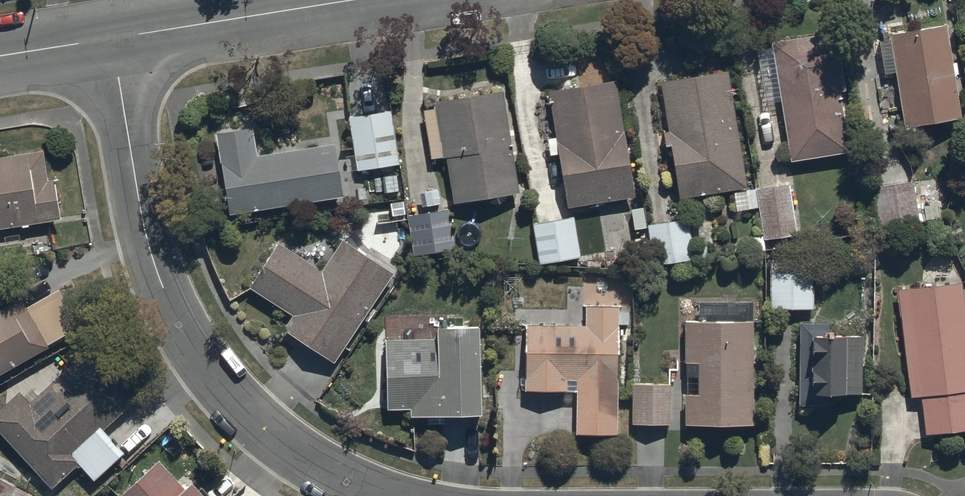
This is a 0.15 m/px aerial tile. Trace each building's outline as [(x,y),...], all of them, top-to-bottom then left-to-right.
[(889,33),(904,127),(957,119),(943,25),(889,33)] [(771,45),(791,164),(853,154),(832,34),(771,45)] [(659,83),(679,199),(747,187),(727,71),(659,83)] [(616,83),(549,93),(567,210),(635,199),(616,83)] [(449,207),(516,196),(499,92),(432,103),(449,207)] [(349,118),(358,173),(398,166),(389,112),(349,118)] [(214,134),(229,217),(343,197),(334,144),(257,157),(252,127),(214,134)] [(64,220),(53,152),(0,161),(0,230),(64,220)] [(865,187),(874,232),(920,223),(911,178),(865,187)] [(757,189),(766,243),(796,238),(786,184),(757,189)] [(452,249),(446,212),(406,218),(412,255),(452,249)] [(540,268),(579,262),(572,219),(533,225),(540,268)] [(645,228),(651,268),(692,261),(685,221),(645,228)] [(280,333),(331,367),(393,272),(342,239),(321,271),(275,242),(245,288),(290,318),(280,333)] [(771,261),(771,311),(775,314),(816,315),(816,261),(771,261)] [(87,326),(60,281),(0,316),(0,378),(87,326)] [(961,283),(903,288),(917,436),(964,432),(964,321),(961,283)] [(575,437),(616,439),(617,303),(583,302),(583,326),(524,326),(523,394),(576,394),(575,437)] [(685,429),(751,430),(752,321),(685,320),(685,429)] [(800,324),(795,409),(856,412),(860,327),(800,324)] [(381,334),(384,423),(479,419),(475,330),(381,334)] [(0,415),(0,433),(53,491),(148,404),(96,348),(34,404),(23,392),(0,415)] [(632,427),(668,428),(668,384),(632,384),(632,427)] [(199,485),(191,493),(162,461),(122,495),(209,495),(199,485)]
